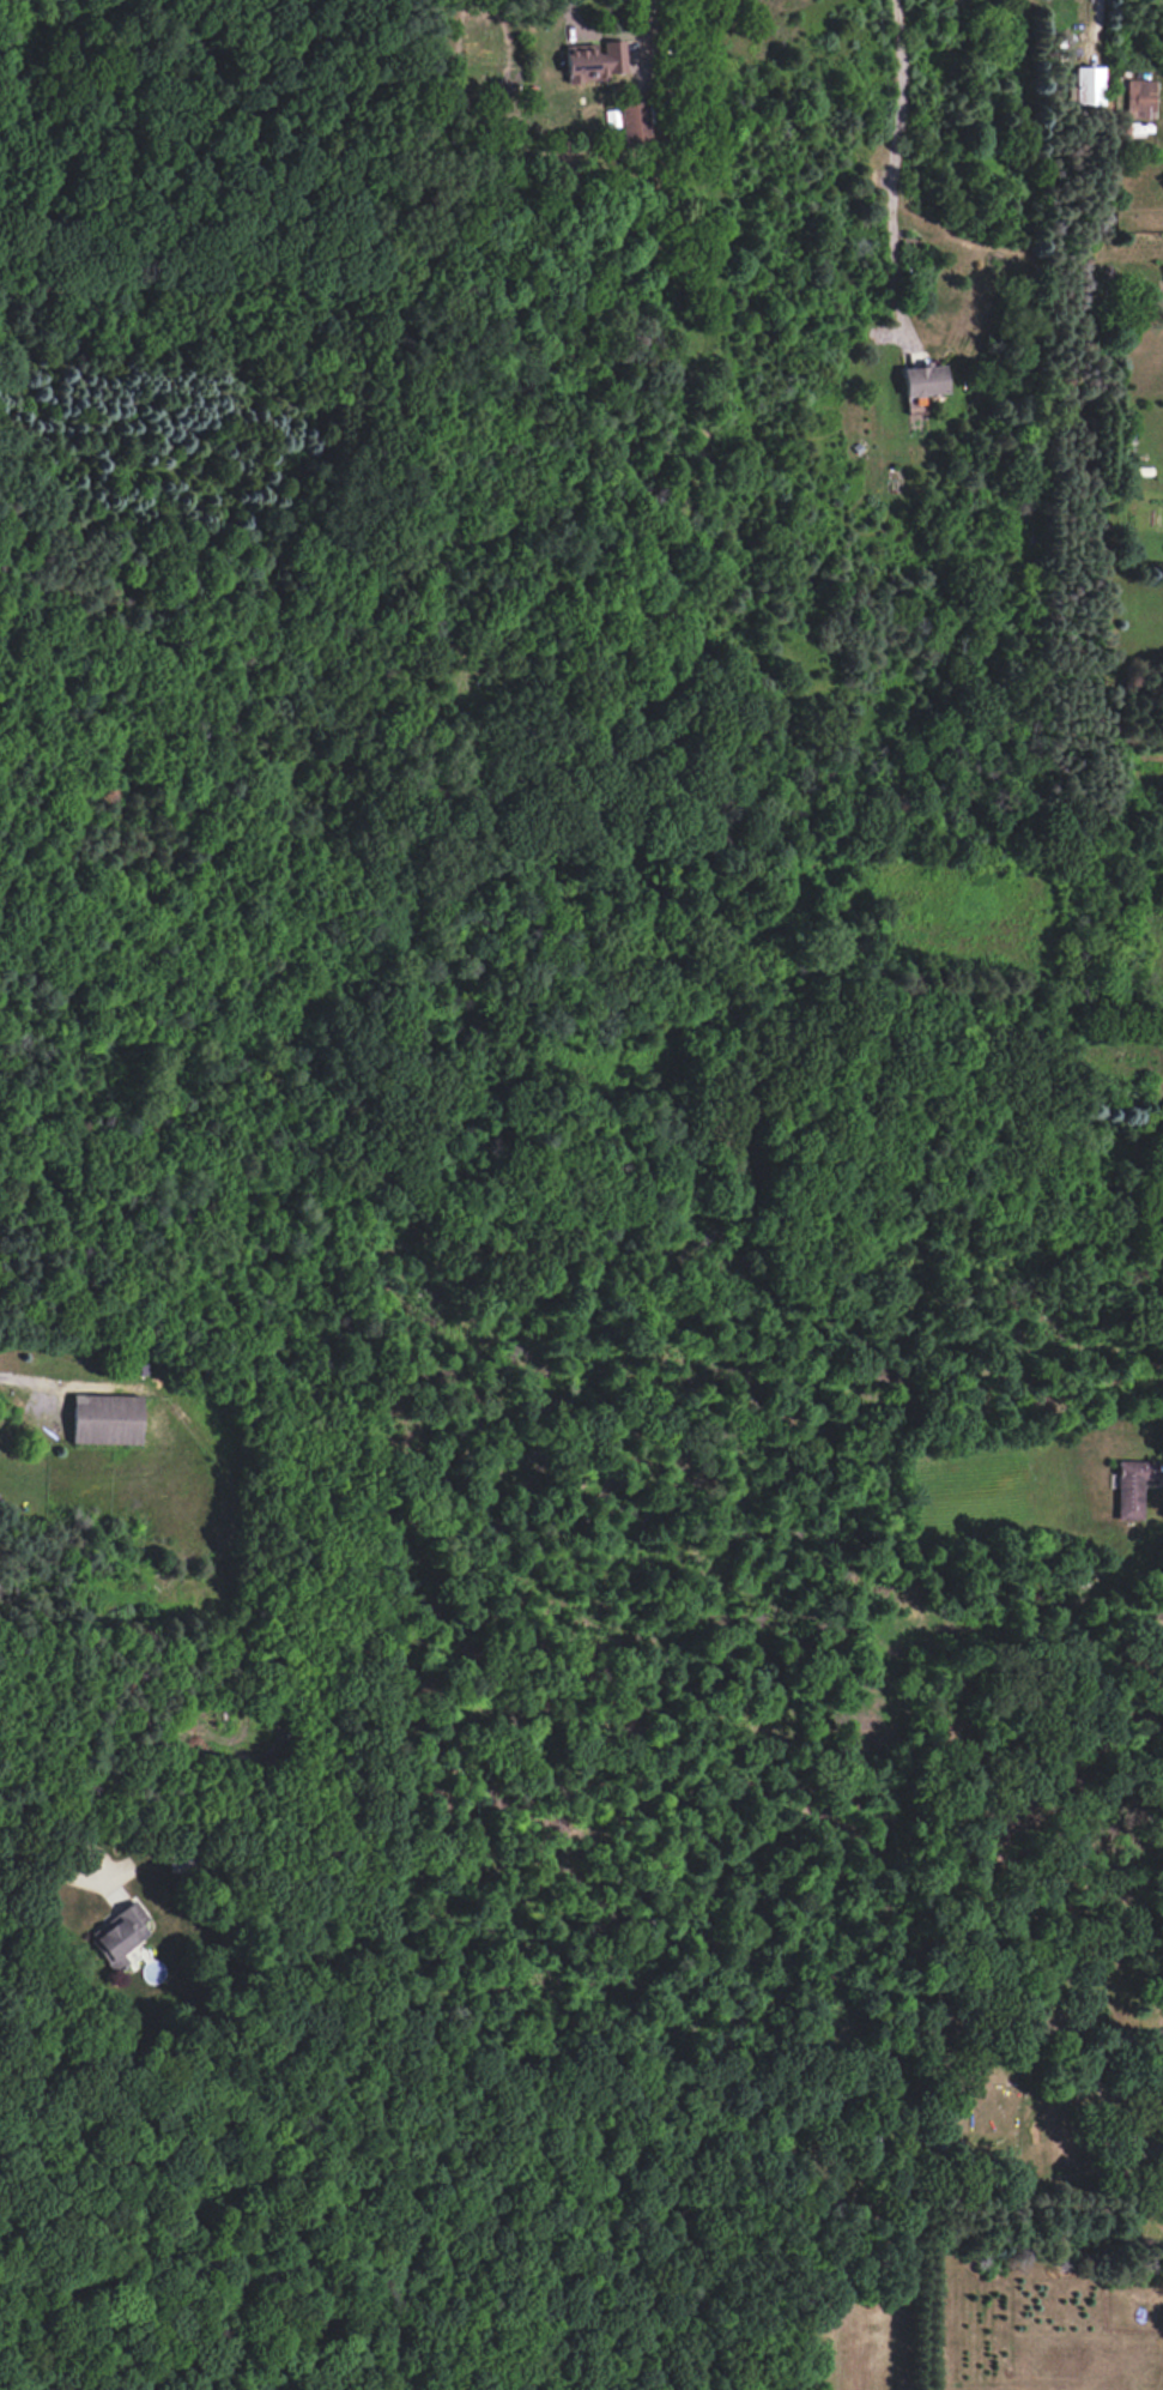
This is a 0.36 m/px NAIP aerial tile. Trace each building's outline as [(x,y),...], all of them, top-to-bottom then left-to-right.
[(626,72),(625,40),(604,41),(605,53),(596,53),(596,45),(565,46),(567,82),(609,81),(608,73),(626,72)] [(1076,104),(1103,104),(1103,67),(1075,67),(1076,104)] [(1154,117),(1155,80),(1127,80),(1126,116),(1154,117)] [(620,104),(625,146),(652,143),(647,101),(620,104)] [(902,368),(904,397),(908,397),(909,413),(924,411),(923,395),(946,393),(944,365),(902,368)] [(71,1443),(140,1445),(141,1395),(72,1394),(71,1443)] [(1156,1461),(1117,1460),(1116,1520),(1141,1520),(1142,1483),(1155,1483),(1156,1461)] [(121,1953),(148,1934),(141,1923),(147,1919),(134,1901),(87,1934),(113,1972),(127,1962),(121,1953)]
